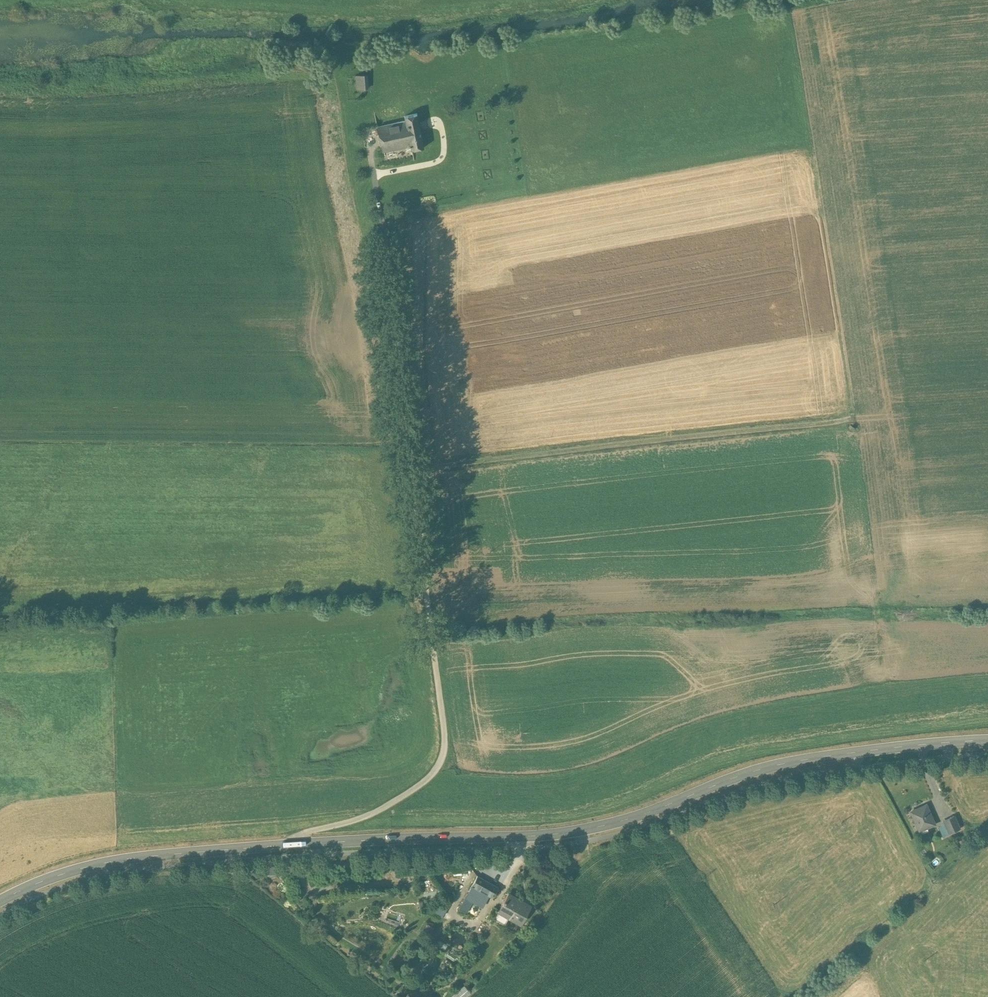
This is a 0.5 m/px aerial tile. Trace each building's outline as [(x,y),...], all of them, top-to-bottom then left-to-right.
[(364,75),(356,76),(357,90),(365,89),(364,75)] [(417,114),(405,116),(406,120),(377,127),(382,151),(411,145),(412,149),(423,147),(417,114)] [(935,823),(926,804),(911,811),(919,830),(935,823)] [(954,815),(944,819),(950,833),(960,828),(954,815)] [(499,887),(478,876),(473,885),(494,897),(499,887)] [(531,905),(508,893),(498,910),(521,923),(531,905)] [(466,897),(460,909),(467,912),(472,901),(466,897)] [(442,951),(447,942),(438,938),(434,946),(442,951)] [(451,996),(465,996),(471,994),(467,986),(450,995),(451,996)]
